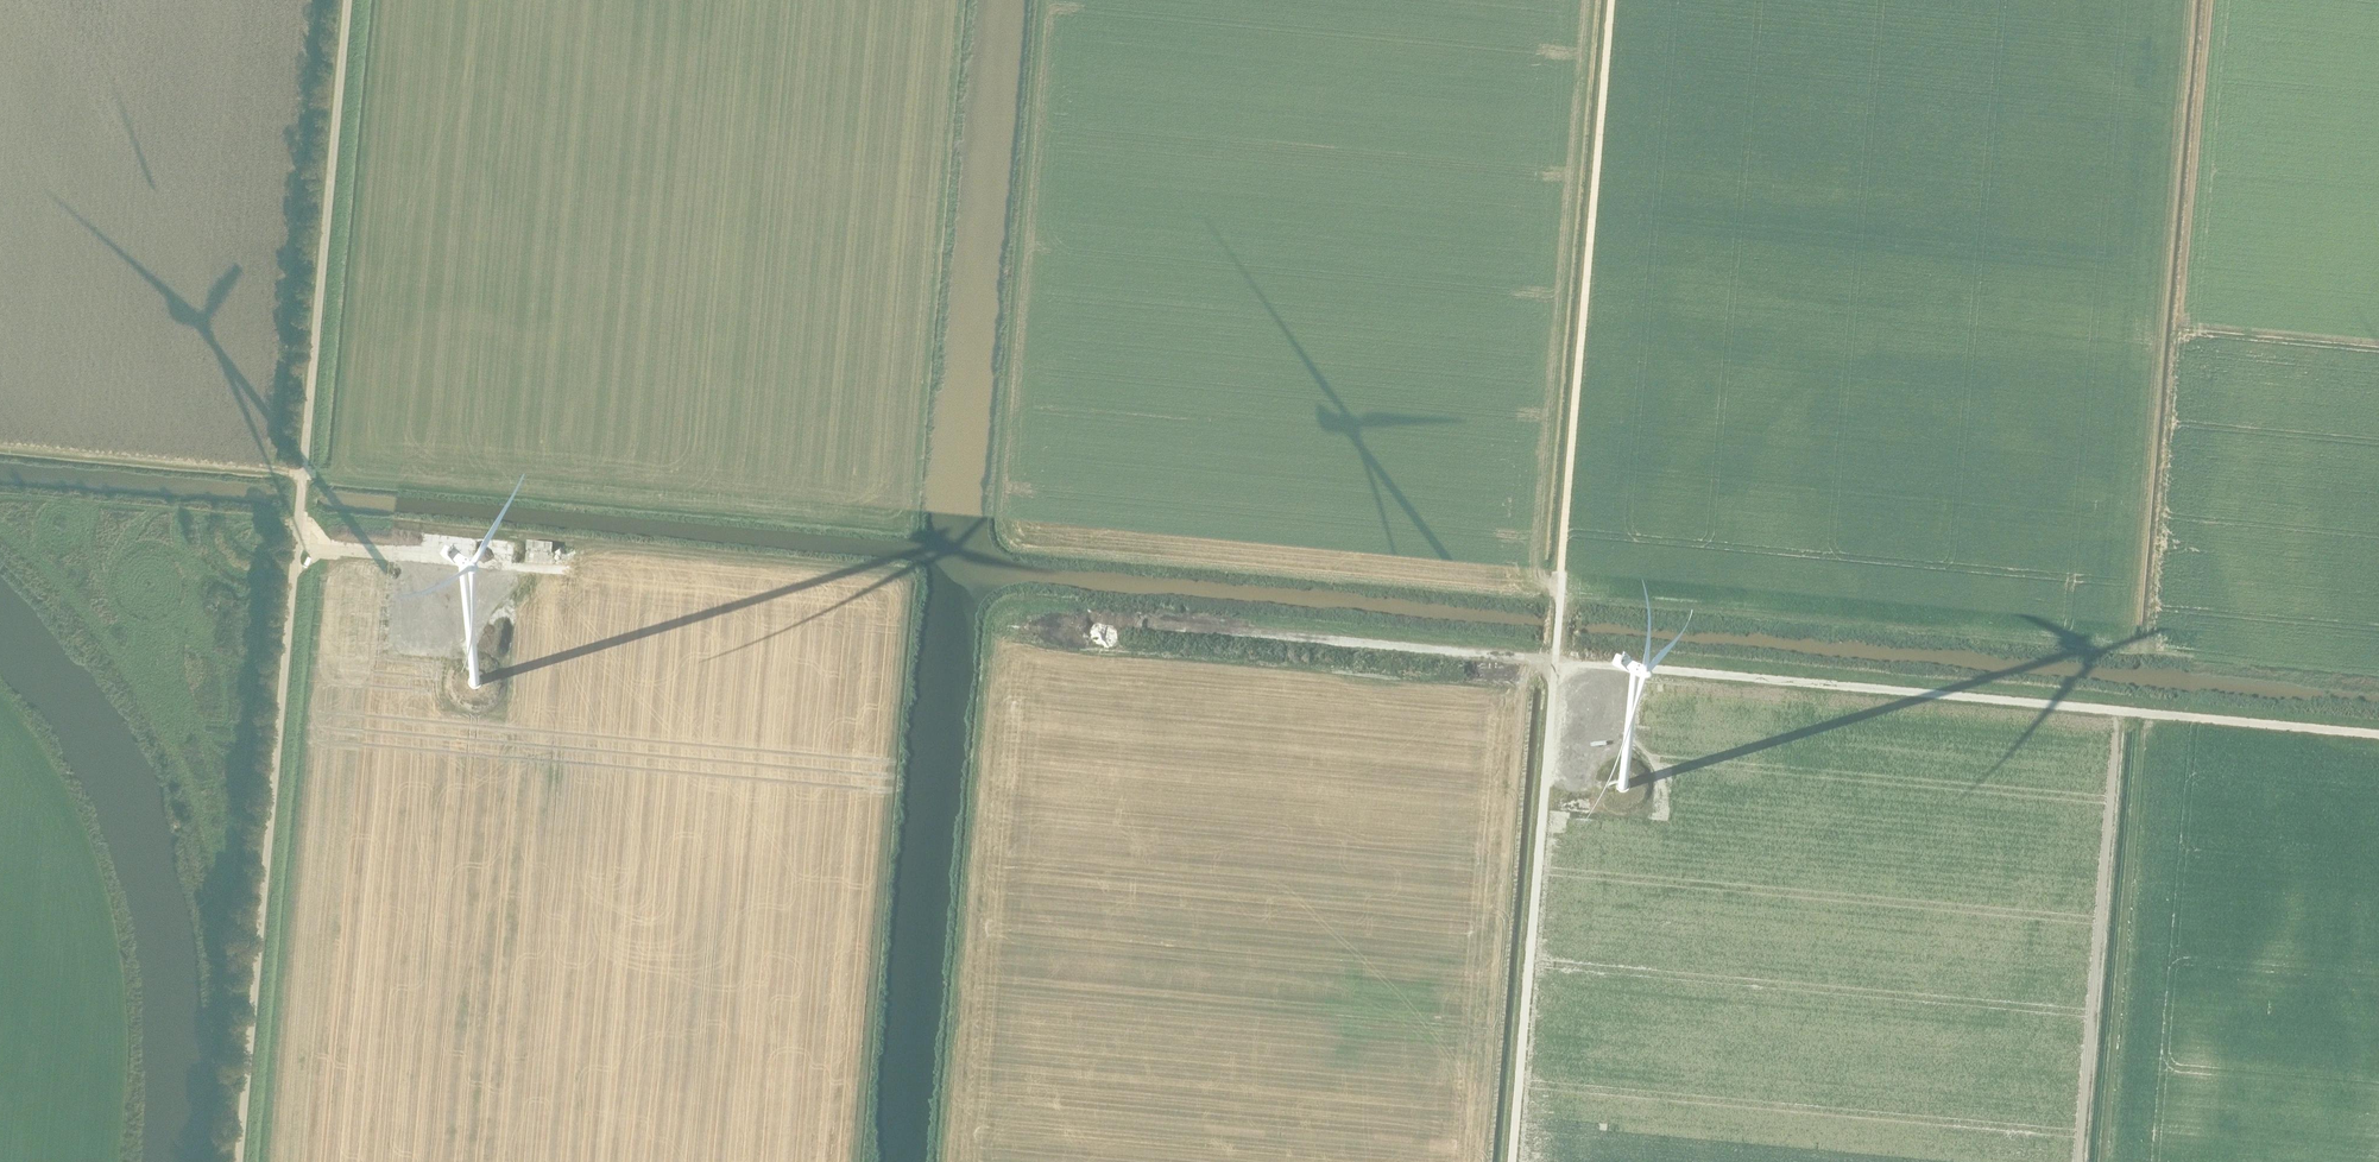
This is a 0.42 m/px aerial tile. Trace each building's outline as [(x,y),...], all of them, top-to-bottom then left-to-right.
[(201,593),(228,598),(229,591),(203,585),(201,593)] [(470,683),(470,684),(470,685),(470,686),(471,686),(471,687),(472,687),(472,688),(473,688),(474,688),(475,688),(476,688),(477,688),(478,687),(479,687),(479,686),(480,685),(480,684),(480,683),(480,682),(480,681),(479,681),(479,680),(478,679),(477,678),(476,678),(475,678),(474,678),(473,678),(472,679),(471,679),(471,680),(470,681),(470,682),(470,683)] [(1790,744),(1786,750),(1799,756),(1802,750),(1790,744)] [(1618,786),(1618,787),(1618,788),(1618,789),(1619,789),(1619,790),(1620,790),(1620,791),(1621,791),(1622,791),(1622,792),(1623,792),(1624,791),(1625,791),(1626,791),(1626,790),(1627,790),(1627,789),(1627,788),(1628,787),(1628,786),(1627,786),(1627,785),(1627,784),(1626,784),(1626,783),(1625,783),(1625,782),(1624,782),(1623,782),(1622,782),(1621,782),(1620,783),(1619,783),(1619,784),(1618,785),(1618,786)] [(845,1093),(834,1093),(834,1103),(845,1103),(845,1093)]
